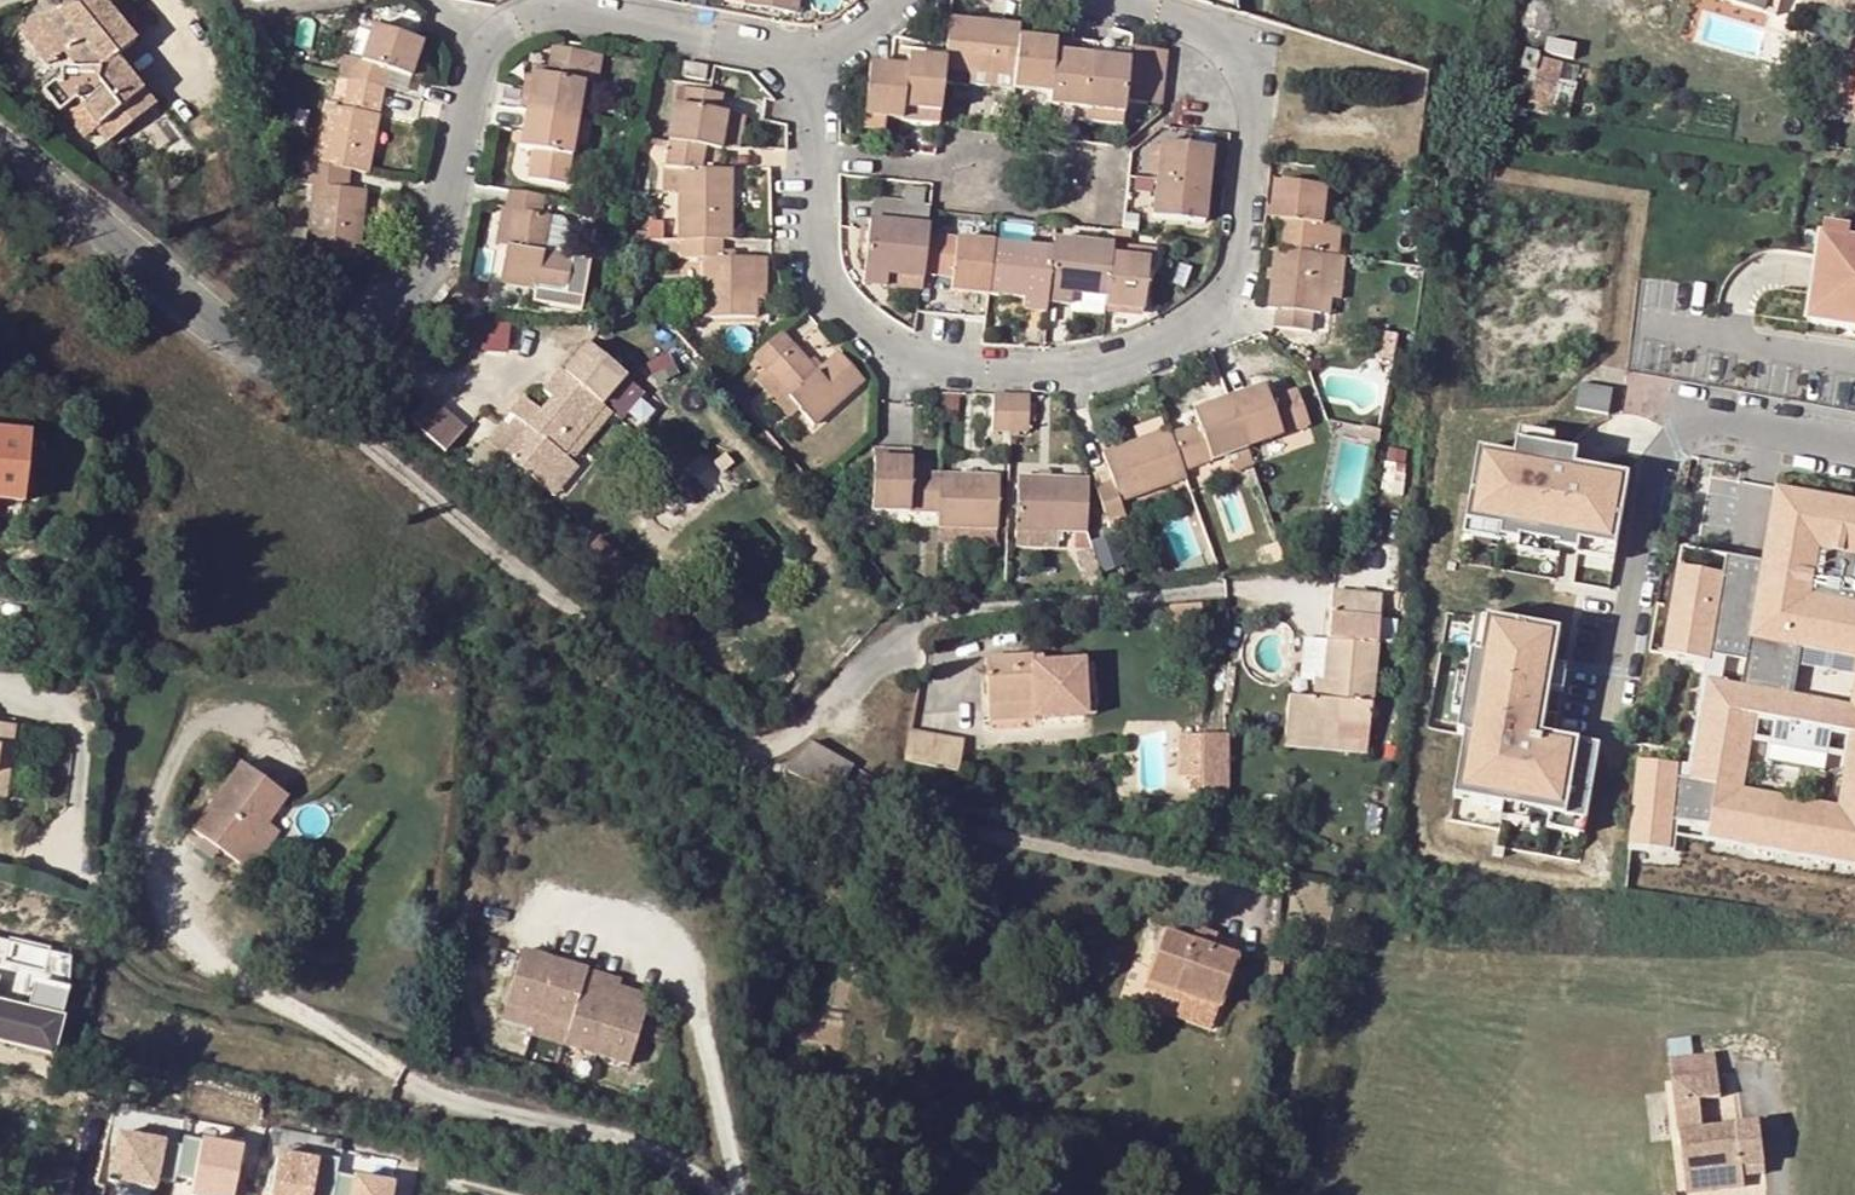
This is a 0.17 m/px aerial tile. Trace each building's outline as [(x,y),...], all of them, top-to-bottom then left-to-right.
[(721,1),(791,14),(794,0),(721,0),(721,1)] [(1759,13),(1763,0),(1715,0),(1759,13)] [(1839,3),(1838,11),(1854,14),(1854,0),(1840,0),(1839,3)] [(27,24),(54,58),(61,53),(77,71),(60,70),(56,85),(46,85),(37,92),(53,113),(71,98),(105,140),(148,105),(111,58),(127,44),(94,2),(27,24)] [(1066,47),(1070,18),(1034,7),(1031,35),(1058,39),(1058,47),(1066,47)] [(367,26),(355,21),(342,57),(355,61),(367,26)] [(938,84),(1009,92),(1014,42),(1015,29),(945,22),(940,64),(938,84)] [(16,27),(45,64),(54,58),(27,24),(16,27)] [(342,57),(333,55),(327,77),(379,91),(385,71),(407,78),(418,43),(367,26),(355,61),(342,57)] [(1046,95),(1049,57),(1050,46),(1014,42),(1009,92),(1046,95)] [(1125,49),(1124,64),(1124,67),(1161,72),(1163,55),(1125,49)] [(523,90),(519,114),(573,124),(580,85),(584,58),(548,51),(543,78),(526,75),(523,90)] [(1049,57),(1046,95),(1043,120),(1082,124),(1088,61),(1049,57)] [(593,88),(598,60),(584,58),(580,85),(593,88)] [(904,59),(903,71),(897,127),(915,129),(933,130),(938,84),(940,64),(904,59)] [(1531,75),(1533,75),(1527,95),(1548,101),(1557,64),(1536,59),(1531,75)] [(1116,127),(1118,104),(1121,87),(1124,67),(1124,64),(1088,61),(1082,124),(1116,127)] [(678,64),(676,78),(699,82),(701,68),(678,64)] [(1121,87),(1159,90),(1161,72),(1124,67),(1121,87)] [(879,125),(897,127),(903,71),(864,68),(860,114),(851,113),(850,131),(877,133),(879,125)] [(1829,76),(1825,100),(1852,104),(1854,105),(1854,80),(1829,76)] [(379,91),(327,77),(323,95),(340,99),(376,105),(379,91)] [(1118,104),(1157,108),(1159,90),(1121,87),(1118,104)] [(671,111),(664,145),(701,152),(715,155),(723,119),(714,117),(717,98),(681,92),(678,112),(671,111)] [(338,109),(340,99),(323,95),(320,107),(338,109)] [(338,109),(374,116),(376,105),(340,99),(338,109)] [(320,107),(310,165),(332,169),(345,172),(363,175),(374,116),(338,109),(320,107)] [(566,158),(573,124),(519,114),(515,134),(512,148),(529,151),(524,179),(561,186),(566,158)] [(712,174),(697,175),(701,152),(664,145),(658,171),(674,175),(673,244),(680,244),(715,244),(725,244),(725,174),(712,174)] [(1153,184),(1205,189),(1209,152),(1156,147),(1153,184)] [(701,152),(697,175),(712,174),(715,155),(701,152)] [(330,188),(332,169),(310,165),(297,162),(294,184),(309,186),(302,244),(355,250),(361,191),(343,189),(330,188)] [(343,189),(345,172),(332,169),(330,188),(343,189)] [(1205,189),(1153,184),(1149,219),(1201,225),(1205,189)] [(1279,224),(1277,252),(1313,256),(1319,194),(1270,187),(1266,222),(1279,224)] [(900,192),(881,190),(879,204),(899,206),(900,192)] [(1319,194),(1313,256),(1321,257),(1334,258),(1337,232),(1324,231),(1326,195),(1319,194)] [(535,216),(538,201),(505,195),(502,210),(509,211),(496,285),(560,296),(566,258),(538,253),(544,218),(535,216)] [(1814,227),(1840,231),(1842,220),(1816,216),(1814,227)] [(919,277),(923,240),(924,230),(868,224),(863,274),(919,280),(919,277)] [(1840,231),(1814,227),(1800,316),(1851,324),(1854,325),(1854,233),(1840,231)] [(1045,302),(1045,293),(1051,243),(991,237),(990,246),(985,297),(1020,300),(1045,302)] [(948,293),(985,297),(990,246),(923,240),(919,277),(948,280),(948,293)] [(1067,295),(1103,298),(1107,258),(1108,249),(1051,243),(1045,293),(1067,295)] [(715,262),(715,244),(680,244),(680,262),(699,262),(697,320),(747,320),(749,262),(715,262)] [(1313,256),(1277,252),(1269,251),(1263,311),(1271,312),(1269,329),(1304,334),(1306,316),(1314,317),(1321,257),(1313,256)] [(1339,319),(1347,260),(1334,258),(1321,257),(1314,317),(1339,319)] [(1107,258),(1103,298),(1102,310),(1137,314),(1142,262),(1107,258)] [(862,285),(918,291),(919,280),(863,274),(862,285)] [(1067,295),(1045,293),(1045,302),(1044,305),(1066,306),(1067,295)] [(1019,312),(1043,314),(1044,305),(1045,302),(1020,300),(1019,312)] [(471,320),(470,348),(508,349),(509,321),(471,320)] [(813,374),(777,334),(749,359),(810,429),(860,385),(834,356),(813,374)] [(559,459),(598,409),(595,407),(619,376),(584,348),(561,376),(558,374),(540,396),(549,404),(539,416),(519,400),(505,415),(512,422),(523,430),(528,434),(521,444),(516,440),(499,460),(543,496),(567,466),(559,459)] [(1610,388),(1578,382),(1573,408),(1606,413),(1610,388)] [(1258,389),(1224,402),(1242,451),(1304,428),(1290,392),(1263,402),(1258,389)] [(988,433),(1006,434),(1007,398),(989,398),(988,433)] [(1023,435),(1025,399),(1007,398),(1006,434),(1023,435)] [(462,430),(426,399),(405,424),(442,455),(462,430)] [(1224,458),(1242,451),(1224,402),(1192,415),(1196,426),(1165,437),(1179,475),(1224,458)] [(567,466),(607,417),(598,409),(559,459),(567,466)] [(505,430),(498,424),(481,445),(499,460),(516,440),(523,430),(512,422),(505,430)] [(1517,429),(1515,441),(1551,447),(1553,435),(1517,429)] [(521,444),(528,434),(523,430),(516,440),(521,444)] [(1375,434),(1357,430),(1354,442),(1372,446),(1375,434)] [(1118,505),(1182,482),(1179,475),(1165,437),(1163,432),(1099,456),(1109,486),(1091,493),(1103,526),(1121,518),(1118,505)] [(19,503),(23,442),(24,439),(0,437),(0,505),(18,506),(19,503)] [(1512,455),(1478,450),(1464,523),(1499,529),(1498,536),(1518,540),(1519,536),(1558,542),(1557,547),(1577,550),(1579,542),(1614,549),(1627,476),(1573,466),(1576,452),(1551,447),(1515,441),(1512,455)] [(869,460),(902,462),(902,449),(870,448),(869,460)] [(1242,451),(1224,458),(1231,475),(1248,469),(1242,451)] [(933,515),(934,477),(902,475),(902,462),(869,460),(865,513),(933,515)] [(567,466),(543,496),(550,502),(574,471),(567,466)] [(934,477),(933,515),(932,530),(991,533),(992,533),(995,479),(934,477)] [(1067,545),(1084,545),(1080,535),(1082,485),(1016,481),(1014,530),(1067,534),(1067,545)] [(1854,652),(1854,503),(1775,489),(1762,563),(1725,557),(1722,575),(1677,568),(1661,655),(1707,663),(1708,655),(1743,661),(1739,686),(1706,681),(1688,780),(1674,778),(1676,765),(1637,761),(1628,846),(1666,850),(1670,821),(1707,824),(1705,835),(1854,862),(1854,690),(1851,690),(1849,706),(1791,695),(1800,642),(1854,652)] [(1499,529),(1464,523),(1462,535),(1497,541),(1498,536),(1499,529)] [(991,533),(932,530),(932,539),(990,542),(991,533)] [(1558,542),(1519,536),(1518,540),(1517,548),(1556,554),(1557,547),(1558,542)] [(1614,549),(1579,542),(1577,550),(1576,555),(1612,561),(1614,549)] [(1377,597),(1328,591),(1319,680),(1317,697),(1308,696),(1284,695),(1281,734),(1331,739),(1333,721),(1363,723),(1377,597)] [(1470,655),(1479,657),(1485,620),(1473,617),(1467,655),(1470,655)] [(1559,632),(1485,620),(1479,657),(1470,655),(1466,675),(1471,676),(1464,715),(1460,715),(1457,735),(1464,736),(1457,777),(1473,780),(1469,802),(1502,807),(1529,812),(1547,815),(1584,822),(1598,747),(1540,737),(1548,691),(1552,669),(1559,632)] [(1031,721),(1082,719),(1079,666),(1040,667),(1040,659),(980,663),(983,709),(1030,706),(1031,721)] [(1564,671),(1552,669),(1548,691),(1560,693),(1564,671)] [(1464,715),(1471,676),(1466,675),(1458,674),(1452,713),(1460,715),(1464,715)] [(1309,679),(1308,696),(1317,697),(1319,680),(1309,679)] [(1685,766),(1676,765),(1674,778),(1688,780),(1706,681),(1701,679),(1685,766)] [(1030,706),(983,709),(984,723),(1031,721),(1030,706)] [(1280,745),(1360,753),(1363,723),(1333,721),(1331,739),(1281,734),(1280,745)] [(2,799),(9,727),(0,726),(0,799),(2,799)] [(1188,770),(1190,729),(1172,728),(1169,769),(1188,770)] [(1223,731),(1190,729),(1188,770),(1187,782),(1220,784),(1223,731)] [(907,734),(902,764),(954,773),(960,744),(907,734)] [(846,793),(857,775),(814,752),(788,776),(839,804),(846,793)] [(186,830),(232,864),(260,825),(280,796),(237,763),(186,830)] [(1473,780),(1457,777),(1453,799),(1469,802),(1473,780)] [(1220,784),(1187,782),(1186,796),(1219,798),(1220,784)] [(1529,812),(1502,807),(1500,820),(1507,821),(1527,825),(1529,812)] [(1584,822),(1547,815),(1545,828),(1582,835),(1584,822)] [(1507,821),(1500,820),(1496,820),(1495,828),(1506,830),(1507,821)] [(260,825),(232,864),(242,872),(270,833),(260,825)] [(1854,865),(1854,862),(1705,835),(1704,841),(1854,868),(1854,865)] [(1142,984),(1213,1009),(1231,961),(1159,935),(1142,984)] [(586,972),(520,952),(503,1005),(535,1015),(567,1025),(561,1045),(596,1055),(627,1065),(644,1012),(613,1003),(579,992),(586,972)] [(1257,982),(1269,981),(1268,962),(1256,963),(1257,982)] [(619,983),(586,972),(579,992),(613,1003),(644,1012),(648,999),(618,989),(619,983)] [(1186,1020),(1207,1027),(1213,1009),(1142,984),(1139,991),(1189,1009),(1186,1020)] [(52,1011),(16,1004),(9,1047),(43,1054),(52,1011)] [(535,1015),(503,1005),(499,1018),(531,1028),(529,1035),(561,1045),(567,1025),(535,1015)] [(1669,1069),(1671,1167),(1700,1167),(1701,1171),(1733,1170),(1732,1158),(1753,1158),(1752,1121),(1685,1122),(1685,1093),(1716,1090),(1713,1066),(1669,1069)] [(178,1150),(115,1138),(106,1183),(152,1192),(153,1182),(172,1185),(173,1180),(178,1150)] [(173,1180),(190,1184),(188,1194),(231,1194),(239,1152),(180,1141),(178,1150),(173,1180)] [(1672,1184),(1754,1181),(1753,1158),(1732,1158),(1733,1170),(1701,1171),(1700,1167),(1671,1167),(1672,1184)] [(334,1178),(337,1165),(316,1161),(315,1167),(275,1159),(268,1194),(331,1194),(334,1178)] [(334,1178),(331,1194),(389,1194),(391,1189),(334,1178)]
